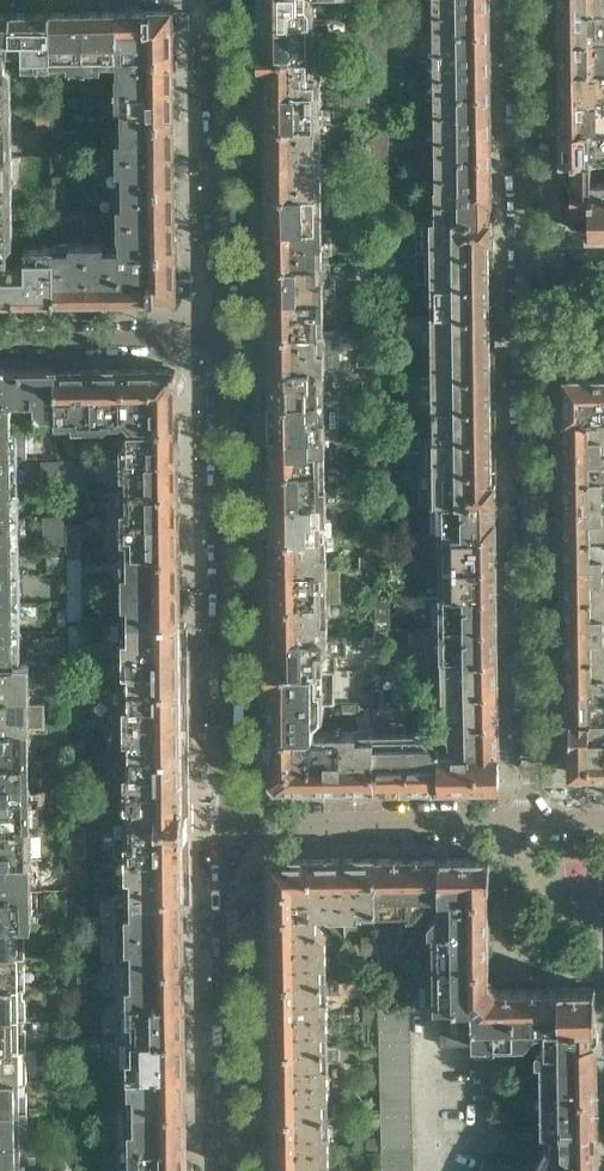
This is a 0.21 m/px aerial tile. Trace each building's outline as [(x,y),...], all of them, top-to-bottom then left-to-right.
[(311,2),(311,0),(259,0),(260,22),(315,21),(315,5),(311,2)] [(421,0),(414,0),(412,2),(412,4),(412,14),(421,14),(421,0)] [(489,0),(441,0),(441,30),(489,30),(489,0)] [(561,11),(603,11),(603,0),(561,0),(561,11)] [(412,14),(412,4),(399,4),(399,12),(399,14),(412,14)] [(172,56),(172,29),(188,28),(188,12),(172,12),(171,10),(118,11),(119,56),(172,56)] [(85,67),(85,11),(52,12),(52,62),(65,62),(66,67),(85,67)] [(119,56),(118,11),(85,11),(85,67),(105,66),(105,63),(118,63),(119,63),(119,56)] [(561,11),(561,41),(603,40),(603,11),(561,11)] [(9,12),(0,12),(0,60),(2,60),(1,59),(1,46),(10,46),(9,12)] [(52,62),(52,12),(9,12),(10,46),(23,45),(23,65),(52,64),(52,62)] [(421,31),(421,14),(412,14),(399,14),(399,31),(421,31)] [(316,42),(315,21),(260,22),(260,56),(311,56),(310,42),(316,42)] [(490,61),(489,30),(441,30),(442,62),(490,61)] [(561,41),(562,71),(603,70),(603,40),(561,41)] [(173,88),(172,56),(119,56),(119,63),(118,63),(118,72),(117,74),(117,89),(173,88)] [(321,75),(316,70),(311,70),(311,56),(260,56),(260,72),(265,72),(265,91),(321,90),(321,75)] [(6,64),(2,60),(0,60),(0,108),(12,108),(12,85),(6,85),(6,64)] [(490,92),(490,61),(442,62),(442,93),(490,92)] [(562,71),(562,101),(603,100),(603,70),(562,71)] [(91,98),(91,85),(83,85),(83,98),(91,98)] [(99,98),(99,85),(91,85),(91,98),(99,98)] [(173,121),(173,88),(117,89),(118,108),(123,108),(123,121),(173,121)] [(321,110),(321,90),(265,91),(266,125),(316,124),(316,110),(321,110)] [(490,124),(490,92),(442,93),(443,125),(490,124)] [(65,110),(64,98),(53,98),(53,110),(65,110)] [(562,101),(563,130),(603,130),(603,100),(562,101)] [(7,130),(12,130),(12,108),(0,108),(0,156),(7,156),(7,130)] [(65,122),(65,110),(53,110),(53,122),(65,122)] [(174,153),(173,121),(123,121),(123,135),(118,135),(118,154),(174,153)] [(322,158),(321,138),(316,138),(316,124),(266,125),(266,159),(322,158)] [(491,155),(490,124),(443,125),(443,156),(491,155)] [(388,157),(387,125),(372,126),(372,157),(388,157)] [(563,130),(563,164),(564,164),(564,165),(564,160),(592,160),(603,160),(603,130),(563,130)] [(174,186),(174,153),(118,154),(119,174),(124,174),(124,186),(174,186)] [(491,186),(491,155),(443,156),(443,187),(491,186)] [(7,156),(0,156),(0,204),(13,203),(13,181),(8,181),(7,156)] [(388,188),(388,157),(372,157),(372,188),(388,188)] [(322,178),(322,158),(266,159),(267,193),(317,192),(317,178),(322,178)] [(592,178),(592,160),(564,160),(564,165),(565,184),(571,184),(572,225),(573,226),(575,227),(575,228),(589,228),(589,235),(592,235),(592,232),(603,232),(603,178),(592,178)] [(174,218),(174,186),(124,186),(124,200),(119,200),(119,219),(174,218)] [(491,218),(490,201),(491,201),(491,186),(443,187),(444,219),(491,218)] [(323,227),(322,206),(317,206),(317,192),(267,193),(267,228),(323,227)] [(8,226),(13,226),(13,203),(0,204),(0,251),(5,251),(8,247),(8,226)] [(373,226),(373,220),(373,216),(358,217),(358,226),(373,226)] [(175,251),(174,218),(119,219),(119,237),(121,238),(121,248),(121,252),(175,251)] [(492,239),(492,218),(491,218),(444,219),(435,219),(436,250),(489,249),(489,239),(492,239)] [(373,237),(373,226),(358,226),(358,237),(373,237)] [(323,248),(323,227),(267,228),(268,262),(318,262),(318,248),(323,248)] [(122,298),(121,252),(121,248),(108,248),(108,242),(88,243),(88,298),(122,298)] [(88,298),(88,243),(68,243),(68,248),(55,248),(56,299),(88,298)] [(56,299),(55,248),(55,246),(26,246),(26,265),(12,266),(12,299),(56,299)] [(490,267),(492,264),(492,256),(490,254),(489,254),(489,249),(436,250),(436,282),(490,281),(489,267),(490,267)] [(12,266),(4,266),(4,252),(5,251),(0,251),(0,299),(12,299),(12,266)] [(175,279),(175,251),(121,252),(122,298),(175,297),(175,295),(192,295),(192,278),(175,279)] [(323,296),(323,276),(318,276),(318,262),(268,262),(268,297),(323,296)] [(490,298),(493,296),(493,287),(490,285),(490,281),(436,282),(437,313),(490,312),(490,298)] [(373,296),(373,286),(359,286),(359,296),(373,296)] [(324,317),(323,296),(268,297),(268,332),(319,331),(318,317),(324,317)] [(374,305),(373,296),(359,296),(359,306),(374,305)] [(491,329),(493,327),(493,319),(491,316),(490,316),(490,312),(437,313),(437,345),(490,344),(490,329),(491,329)] [(324,366),(324,345),(319,345),(319,331),(268,332),(269,366),(324,366)] [(491,375),(490,344),(437,345),(437,376),(491,375)] [(375,365),(374,355),(360,355),(360,365),(375,365)] [(325,386),(324,366),(269,366),(269,401),(320,400),(319,386),(325,386)] [(12,400),(12,401),(21,400),(21,371),(0,371),(0,400),(12,400)] [(56,371),(21,371),(21,400),(24,400),(35,400),(35,405),(35,411),(40,415),(56,415),(57,415),(56,371)] [(57,415),(56,415),(56,421),(57,421),(70,421),(70,426),(90,426),(90,371),(56,371),(57,415)] [(123,371),(90,371),(90,426),(106,426),(110,423),(121,423),(124,421),(123,371)] [(176,371),(123,371),(124,421),(124,420),(131,427),(177,427),(176,393),(182,392),(185,387),(185,382),(182,378),(176,376),(176,371)] [(494,392),(492,390),(491,390),(491,375),(437,376),(438,407),(491,407),(491,403),(492,403),(494,401),(494,392)] [(566,376),(566,418),(603,418),(603,376),(566,376)] [(0,400),(0,429),(12,429),(12,401),(12,400),(0,400)] [(325,434),(325,414),(320,414),(320,400),(269,401),(270,435),(325,434)] [(494,424),(492,421),(491,407),(438,407),(438,439),(492,438),(492,434),(495,432),(494,424)] [(566,418),(567,444),(603,444),(603,418),(566,418)] [(126,440),(121,446),(121,460),(177,459),(177,427),(131,427),(126,432),(126,440)] [(0,429),(0,486),(13,486),(12,457),(12,429),(0,429)] [(326,454),(325,434),(270,435),(270,468),(320,468),(320,454),(326,454)] [(495,455),(492,453),(492,438),(438,439),(439,470),(492,470),(492,466),(493,466),(495,463),(495,455)] [(567,444),(567,476),(603,475),(603,444),(567,444)] [(177,459),(121,460),(122,479),(127,479),(127,492),(178,492),(178,487),(177,484),(177,475),(177,473),(177,466),(177,461),(177,459)] [(326,501),(326,481),(321,481),(320,468),(270,468),(271,502),(326,501)] [(496,501),(495,481),(492,481),(492,470),(439,470),(439,502),(443,502),(494,501),(496,501)] [(567,476),(567,506),(603,505),(603,475),(567,476)] [(0,486),(0,544),(14,544),(13,515),(13,486),(0,486)] [(114,493),(110,493),(110,525),(122,525),(178,524),(178,518),(178,512),(178,507),(178,504),(178,492),(127,492),(114,493)] [(326,521),(326,501),(271,502),(271,536),(321,535),(321,521),(326,521)] [(494,519),(494,501),(443,502),(443,533),(444,533),(495,532),(495,519),(494,519)] [(567,506),(568,536),(603,536),(603,505),(567,506)] [(71,520),(71,614),(85,614),(85,605),(86,605),(86,520),(71,520)] [(122,525),(110,525),(111,558),(128,558),(178,557),(178,555),(178,552),(178,537),(178,532),(178,526),(178,524),(122,525)] [(496,563),(495,532),(444,533),(445,564),(496,563)] [(327,568),(327,548),(321,548),(321,535),(271,536),(271,569),(327,568)] [(568,536),(568,565),(603,564),(603,536),(568,536)] [(0,544),(0,602),(15,602),(14,574),(20,574),(20,572),(20,570),(14,570),(14,544),(0,544)] [(128,570),(123,570),(123,590),(179,590),(179,572),(178,557),(128,558),(128,570)] [(496,595),(496,563),(445,564),(445,596),(496,595)] [(568,565),(569,594),(603,593),(603,564),(568,565)] [(327,588),(327,568),(271,569),(272,602),(322,602),(322,588),(327,588)] [(179,590),(123,590),(123,609),(129,609),(129,623),(179,622),(179,617),(179,604),(179,597),(179,591),(179,590)] [(569,594),(569,623),(603,623),(603,593),(569,594)] [(497,626),(496,595),(445,596),(446,627),(497,626)] [(15,661),(15,660),(15,632),(15,602),(0,602),(0,661),(15,661)] [(328,635),(328,615),(322,615),(322,602),(272,602),(272,636),(328,635)] [(129,623),(112,623),(112,656),(124,656),(180,656),(179,622),(129,623)] [(569,623),(569,655),(603,654),(603,623),(569,623)] [(497,657),(497,626),(446,627),(446,658),(447,658),(497,657)] [(323,655),(328,650),(328,635),(272,636),(272,653),(268,653),(268,670),(318,669),(318,656),(323,655)] [(569,655),(570,688),(603,687),(603,654),(569,655)] [(180,656),(124,656),(124,675),(129,675),(130,690),(180,689),(180,656)] [(498,689),(497,657),(447,658),(447,690),(498,689)] [(30,693),(30,660),(15,660),(15,661),(0,661),(0,693),(30,693)] [(324,702),(324,682),(318,683),(318,669),(268,670),(268,703),(324,702)] [(570,688),(570,719),(603,718),(603,687),(570,688)] [(130,702),(125,703),(125,723),(180,723),(180,689),(130,690),(130,702)] [(498,720),(498,689),(447,690),(448,721),(498,720)] [(0,693),(0,726),(31,726),(30,693),(0,693)] [(315,723),(324,714),(324,702),(268,703),(269,737),(309,736),(310,736),(315,731),(315,723)] [(570,719),(571,772),(603,771),(603,718),(570,719)] [(498,751),(498,720),(448,721),(448,736),(453,740),(453,749),(453,752),(499,752),(499,751),(498,751)] [(180,723),(125,723),(125,742),(130,742),(131,757),(181,756),(180,723)] [(31,758),(31,726),(0,726),(0,759),(31,758)] [(343,787),(342,731),(315,731),(310,736),(309,736),(310,787),(343,787)] [(375,786),(375,736),(362,736),(362,731),(342,731),(343,787),(375,786)] [(440,785),(440,749),(440,745),(431,736),(426,736),(426,735),(407,736),(407,785),(440,785)] [(310,787),(309,736),(269,737),(269,777),(279,787),(310,787)] [(407,785),(407,736),(375,736),(375,786),(407,785)] [(500,785),(499,752),(453,752),(453,749),(440,749),(440,785),(500,785)] [(131,769),(125,770),(126,791),(181,790),(181,756),(131,757),(131,769)] [(0,759),(0,791),(32,791),(31,758),(0,759)] [(181,790),(126,791),(126,809),(131,809),(131,824),(182,823),(182,813),(181,790)] [(32,824),(32,791),(0,791),(0,824),(32,824)] [(131,824),(114,824),(115,860),(127,860),(182,859),(182,835),(182,823),(131,824)] [(0,824),(0,857),(32,856),(32,824),(0,824)] [(33,889),(32,856),(0,857),(0,889),(33,889)] [(488,883),(488,858),(489,858),(489,856),(441,857),(441,895),(489,895),(488,885),(489,885),(489,883),(488,883)] [(441,901),(441,895),(441,857),(408,858),(409,912),(415,912),(418,908),(423,908),(427,904),(427,902),(439,902),(439,901),(441,901)] [(343,914),(342,858),(310,859),(311,912),(317,911),(317,912),(327,912),(329,914),(343,914)] [(376,908),(376,858),(342,858),(343,914),(363,914),(363,908),(376,908)] [(409,912),(408,858),(376,858),(376,908),(390,908),(390,912),(409,912)] [(182,859),(127,860),(127,880),(132,880),(132,894),(183,893),(182,874),(182,869),(182,861),(182,859)] [(311,912),(310,859),(274,859),(270,862),(271,912),(311,912)] [(0,889),(0,922),(23,922),(33,922),(33,889),(0,889)] [(132,894),(116,894),(116,930),(128,930),(183,929),(183,925),(183,916),(183,903),(183,893),(132,894)] [(489,930),(489,895),(441,895),(441,901),(439,901),(439,902),(439,912),(434,916),(434,930),(489,930)] [(318,924),(317,912),(317,911),(311,912),(271,912),(271,945),(327,945),(327,933),(318,924)] [(80,920),(71,920),(71,922),(71,931),(80,931),(80,920)] [(23,955),(25,955),(25,933),(23,933),(23,922),(0,922),(0,955),(23,955)] [(128,930),(116,930),(116,966),(133,966),(183,965),(183,963),(183,948),(183,929),(128,930)] [(489,964),(489,930),(434,930),(435,949),(439,949),(439,965),(489,964)] [(80,931),(71,931),(72,948),(81,948),(80,931)] [(409,969),(409,937),(398,937),(398,957),(377,958),(377,970),(409,969)] [(327,964),(327,945),(271,945),(272,978),(322,977),(322,964),(327,964)] [(24,986),(26,986),(25,965),(23,965),(23,955),(0,955),(0,987),(24,986)] [(473,1005),(493,985),(489,982),(489,964),(439,965),(440,983),(435,983),(435,1006),(442,1006),(473,1005)] [(133,981),(128,981),(128,1002),(184,1001),(183,965),(133,966),(133,981)] [(328,1011),(328,991),(322,991),(322,977),(272,978),(272,1012),(328,1011)] [(514,1038),(513,988),(496,988),(493,985),(473,1005),(473,1043),(474,1043),(475,1079),(498,1079),(513,1042),(513,1038),(514,1038)] [(24,1017),(26,1017),(26,996),(24,996),(24,986),(0,987),(0,1018),(24,1017)] [(548,1029),(547,1025),(547,987),(513,988),(514,1038),(523,1038),(525,1036),(530,1036),(536,1030),(545,1030),(545,1029),(548,1029)] [(595,1024),(595,990),(595,987),(547,987),(547,1025),(595,1024)] [(81,992),(72,992),(72,1003),(81,1002),(81,992)] [(128,1002),(116,1002),(117,1038),(134,1037),(184,1037),(184,1036),(184,1019),(184,1012),(184,1004),(184,1001),(128,1002)] [(81,1002),(72,1003),(72,1013),(81,1013),(81,1002)] [(473,1044),(473,1043),(473,1005),(442,1006),(442,1044),(473,1044)] [(410,1020),(410,1006),(378,1007),(379,1021),(410,1020)] [(328,1031),(328,1011),(272,1012),(273,1045),(323,1044),(323,1031),(328,1031)] [(24,1049),(26,1049),(26,1027),(24,1027),(24,1017),(0,1018),(0,1049),(24,1049)] [(410,1035),(410,1020),(379,1021),(379,1035),(410,1035)] [(596,1059),(595,1024),(547,1025),(548,1029),(545,1029),(545,1030),(546,1039),(541,1044),(541,1059),(596,1059)] [(411,1049),(410,1035),(379,1035),(379,1050),(411,1049)] [(134,1037),(117,1038),(117,1074),(129,1073),(185,1073),(184,1037),(134,1037)] [(329,1079),(329,1058),(323,1058),(323,1044),(273,1045),(273,1079),(329,1079)] [(25,1080),(27,1080),(27,1058),(24,1058),(24,1049),(0,1049),(0,1080),(25,1080)] [(411,1063),(411,1049),(379,1050),(380,1064),(411,1063)] [(596,1093),(596,1059),(541,1059),(541,1078),(546,1078),(546,1094),(596,1093)] [(82,1063),(73,1064),(73,1074),(82,1074),(82,1063)] [(411,1078),(411,1063),(380,1064),(380,1079),(411,1078)] [(185,1073),(129,1073),(130,1094),(135,1094),(135,1109),(185,1108),(185,1073)] [(82,1074),(73,1074),(73,1080),(73,1089),(82,1089),(82,1074)] [(412,1092),(411,1078),(380,1079),(380,1093),(412,1092)] [(329,1098),(329,1079),(273,1079),(274,1112),(324,1112),(324,1098),(329,1098)] [(27,1111),(27,1090),(25,1090),(25,1080),(0,1080),(0,1112),(27,1111)] [(506,1094),(506,1084),(497,1085),(493,1092),(494,1095),(506,1094)] [(412,1106),(412,1092),(380,1093),(381,1107),(412,1106)] [(597,1128),(596,1093),(546,1094),(546,1110),(542,1110),(542,1129),(546,1129),(597,1128)] [(413,1121),(412,1106),(381,1107),(381,1122),(413,1121)] [(135,1109),(118,1109),(118,1145),(130,1145),(186,1144),(185,1108),(135,1109)] [(0,1112),(0,1143),(25,1142),(25,1133),(27,1133),(27,1111),(0,1112)] [(330,1145),(329,1125),(324,1125),(324,1112),(274,1112),(274,1146),(330,1145)] [(506,1129),(506,1117),(494,1117),(494,1129),(506,1129)] [(413,1135),(413,1121),(381,1122),(381,1136),(413,1135)] [(597,1152),(597,1128),(546,1129),(546,1142),(553,1144),(545,1160),(566,1170),(593,1170),(596,1167),(596,1165),(597,1163),(597,1161),(597,1152)] [(413,1150),(413,1135),(381,1136),(382,1150),(413,1150)] [(26,1164),(28,1164),(27,1142),(25,1142),(0,1143),(0,1170),(26,1170),(26,1164)] [(118,1145),(119,1170),(194,1170),(194,1163),(186,1161),(186,1144),(130,1145),(118,1145)] [(330,1145),(274,1146),(275,1170),(325,1170),(325,1165),(330,1165),(330,1145)] [(83,1146),(74,1146),(74,1157),(83,1156),(83,1146)] [(414,1164),(413,1150),(382,1150),(382,1165),(414,1164)] [(545,1160),(539,1157),(532,1170),(566,1170),(545,1160)] [(493,1165),(484,1160),(480,1168),(478,1170),(490,1170),(493,1165)]
